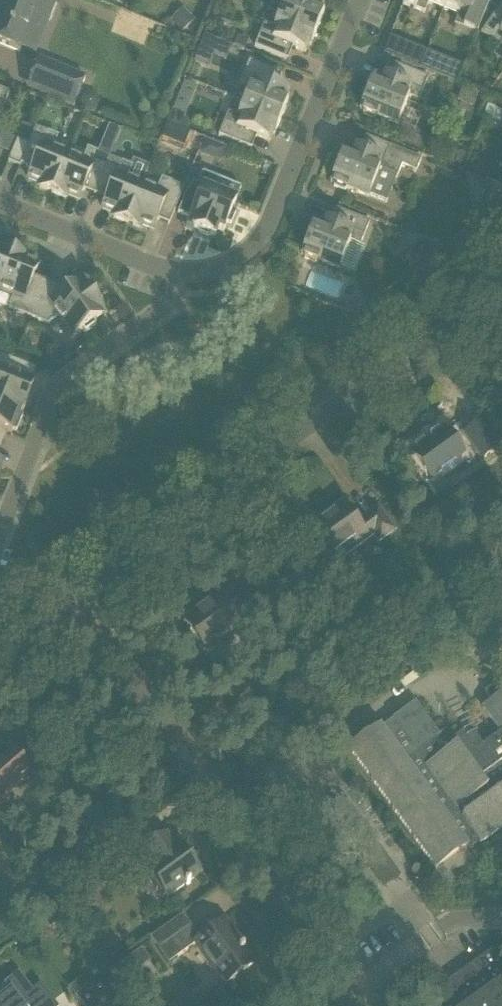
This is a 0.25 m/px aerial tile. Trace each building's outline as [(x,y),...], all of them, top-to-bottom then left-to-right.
[(0,10),(0,44),(20,52),(35,15),(49,21),(56,3),(49,0),(4,0),(0,10)] [(317,29),(324,13),(322,12),(325,3),(317,0),(285,0),(279,14),(317,29)] [(402,5),(424,13),(428,4),(443,10),(447,0),(404,0),(402,5)] [(476,34),(489,2),(485,0),(447,0),(443,10),(458,16),(454,26),(476,34)] [(501,5),(481,33),(501,48),(501,46),(501,5)] [(114,34),(136,43),(146,22),(123,12),(114,34)] [(254,47),(287,60),(292,48),(305,53),(309,45),(311,46),(317,29),(279,14),(273,29),(264,25),(254,47)] [(205,33),(199,49),(214,55),(227,59),(233,44),(205,33)] [(237,37),(233,46),(244,51),(248,42),(237,37)] [(390,38),(383,56),(401,62),(408,45),(390,38)] [(243,103),(281,118),(288,101),(286,101),(289,92),(277,87),(282,75),(249,61),(240,84),(250,88),(243,103)] [(190,65),(184,78),(199,84),(205,70),(190,65)] [(375,116),(397,125),(408,98),(418,102),(428,79),(395,65),(390,78),(381,74),(378,83),(372,81),(360,110),(364,111),(363,114),(374,118),(375,116)] [(85,79),(57,67),(44,97),(73,109),(85,79)] [(0,116),(9,94),(0,90),(0,116)] [(83,97),(80,105),(83,111),(90,114),(96,111),(99,104),(96,96),(89,94),(83,97)] [(218,136),(251,149),(256,137),(269,142),(273,134),(275,134),(281,118),(243,103),(237,118),(228,114),(218,136)] [(168,123),(181,128),(186,115),(173,110),(168,123)] [(16,139),(28,144),(34,129),(22,125),(16,139)] [(99,152),(111,155),(117,128),(105,125),(99,152)] [(39,188),(44,190),(59,153),(52,150),(57,137),(35,128),(28,145),(29,145),(20,165),(21,165),(32,170),(28,180),(41,185),(39,188)] [(368,197),(379,170),(397,177),(401,167),(416,172),(421,160),(366,138),(361,150),(352,147),(348,155),(342,153),(331,182),(335,184),(334,186),(345,191),(346,188),(368,197)] [(8,163),(20,167),(21,165),(20,165),(29,145),(28,145),(17,140),(8,163)] [(201,148),(200,152),(206,155),(212,152),(214,146),(210,144),(204,142),(201,148)] [(501,188),(501,187),(501,145),(487,182),(501,188)] [(67,195),(79,200),(83,190),(89,192),(104,156),(88,150),(82,163),(59,153),(44,190),(65,199),(67,195)] [(455,152),(450,163),(461,168),(465,156),(455,152)] [(113,218),(123,222),(138,185),(126,180),(131,167),(104,156),(89,192),(106,200),(102,210),(115,215),(113,218)] [(473,172),(486,177),(490,167),(477,161),(473,172)] [(210,236),(215,238),(218,231),(223,233),(227,224),(231,225),(236,212),(232,210),(236,201),(216,193),(221,180),(202,173),(197,186),(192,184),(189,192),(187,191),(178,214),(190,219),(187,226),(197,231),(200,234),(207,237),(210,236)] [(141,225),(153,230),(157,220),(169,225),(184,189),(162,180),(157,193),(138,185),(123,222),(139,229),(141,225)] [(316,260),(339,269),(350,242),(360,246),(369,223),(336,210),(331,223),(322,219),(319,228),(313,225),(301,254),(305,256),(304,258),(315,263),(316,260)] [(415,246),(413,252),(415,258),(421,260),(427,257),(429,252),(427,246),(422,244),(415,246)] [(12,255),(7,253),(7,251),(0,248),(0,249),(0,284),(12,255)] [(30,318),(45,282),(33,277),(38,267),(25,262),(27,258),(13,253),(12,255),(0,284),(0,291),(14,296),(8,309),(30,318)] [(58,317),(73,337),(80,332),(82,330),(85,334),(96,326),(93,322),(102,316),(99,311),(102,309),(85,286),(78,291),(74,286),(67,291),(45,282),(30,318),(47,325),(58,317)] [(105,320),(98,326),(105,336),(112,330),(105,320)] [(23,411),(33,386),(9,376),(11,372),(13,367),(15,361),(0,355),(0,401),(23,411)] [(11,434),(13,431),(16,432),(23,417),(19,415),(20,411),(23,412),(23,411),(0,401),(0,430),(11,434)] [(444,430),(410,455),(422,471),(430,482),(446,471),(452,466),(459,476),(483,458),(484,460),(501,448),(495,439),(483,423),(465,436),(466,437),(455,445),(444,430)] [(306,562),(317,577),(375,536),(379,542),(393,532),(378,511),(357,526),(342,505),(316,524),(319,528),(305,538),(316,553),(312,555),(313,557),(306,562)] [(183,621),(208,654),(267,611),(252,591),(232,606),(222,592),(183,621)] [(486,607),(476,615),(484,626),(494,618),(486,607)] [(436,870),(466,848),(470,852),(501,829),(501,679),(501,680),(501,681),(485,693),(491,703),(482,709),(501,735),(483,747),(472,732),(467,735),(465,732),(453,741),(446,731),(440,736),(416,703),(380,730),(374,721),(361,731),(365,738),(349,750),(436,870)] [(12,801),(9,796),(30,778),(35,784),(38,781),(12,750),(0,761),(0,811),(12,801)] [(106,842),(119,860),(146,840),(133,822),(106,842)] [(150,848),(142,854),(152,868),(147,871),(167,899),(184,886),(200,874),(197,870),(198,868),(194,861),(191,862),(180,847),(176,849),(166,836),(150,848)] [(196,945),(225,985),(252,966),(232,938),(234,936),(225,922),(200,940),(190,926),(157,950),(168,965),(196,945)] [(109,951),(103,955),(110,964),(115,960),(109,951)] [(427,1005),(501,1005),(501,961),(495,951),(424,1002),(427,1005)] [(86,987),(101,1005),(120,990),(105,971),(86,987)] [(39,985),(32,991),(18,974),(4,985),(9,991),(0,998),(0,1005),(56,1005),(39,985)]
